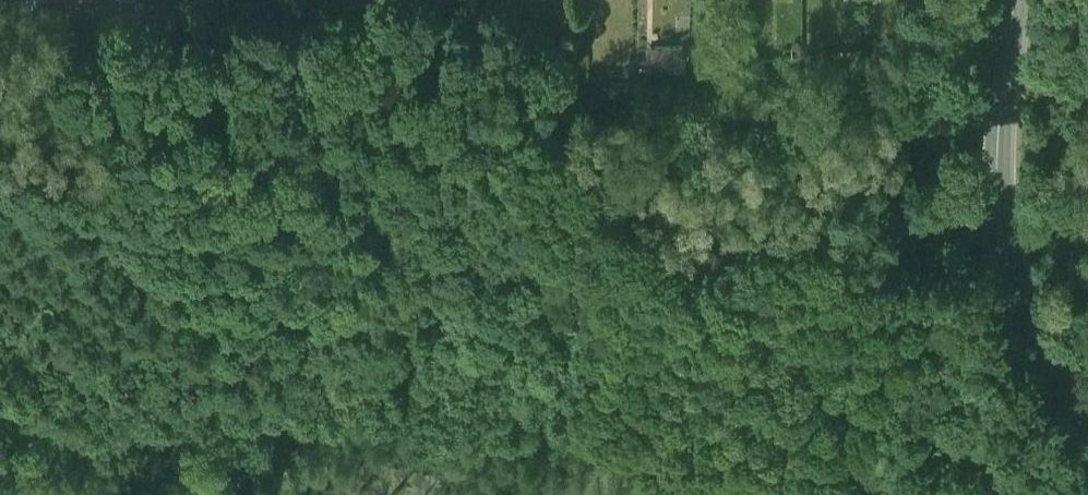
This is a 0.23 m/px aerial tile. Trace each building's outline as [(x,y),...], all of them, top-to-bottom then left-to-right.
[(684,20),(669,20),(670,36),(685,35),(684,20)]
